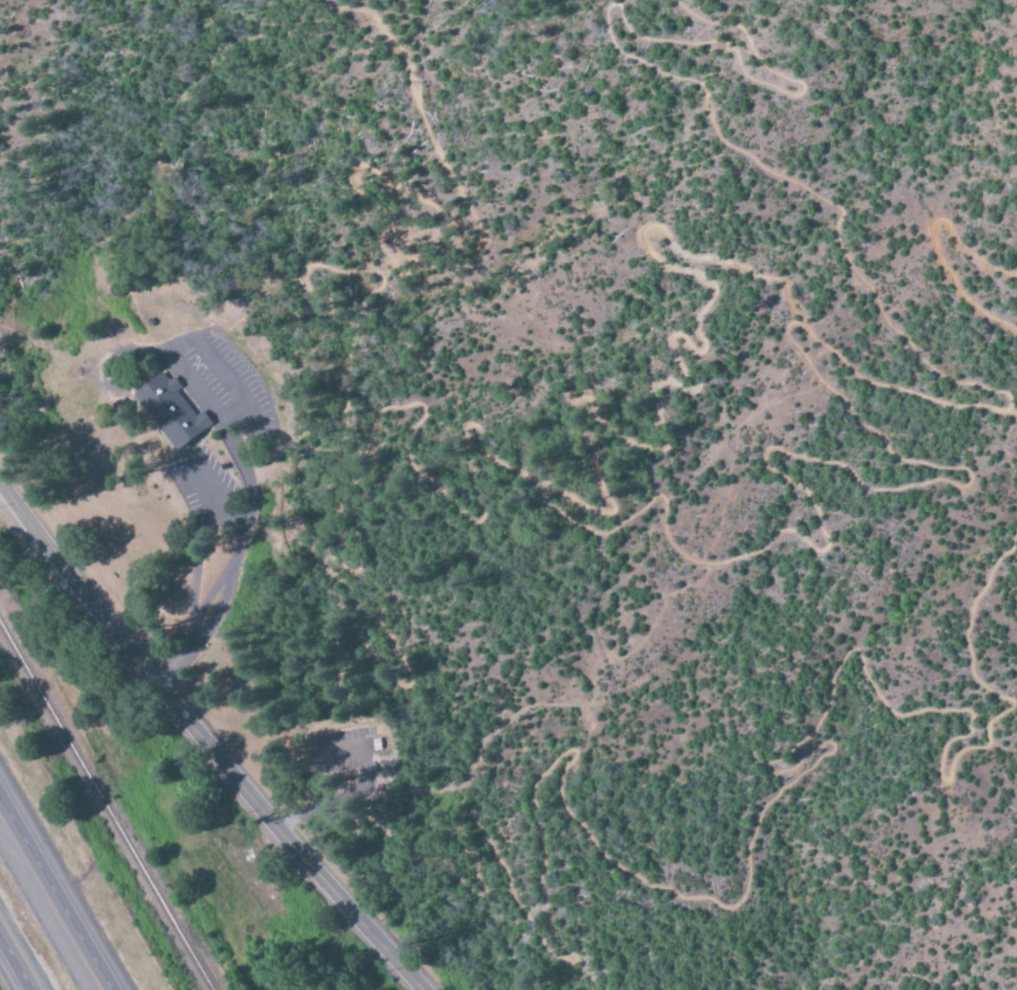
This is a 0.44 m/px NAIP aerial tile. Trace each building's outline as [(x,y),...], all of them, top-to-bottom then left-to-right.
[(208,424),(198,410),(192,414),(173,389),(177,386),(169,375),(164,378),(157,369),(126,392),(172,451),(208,424)] [(367,749),(365,739),(373,737),(375,748),(367,749)]
